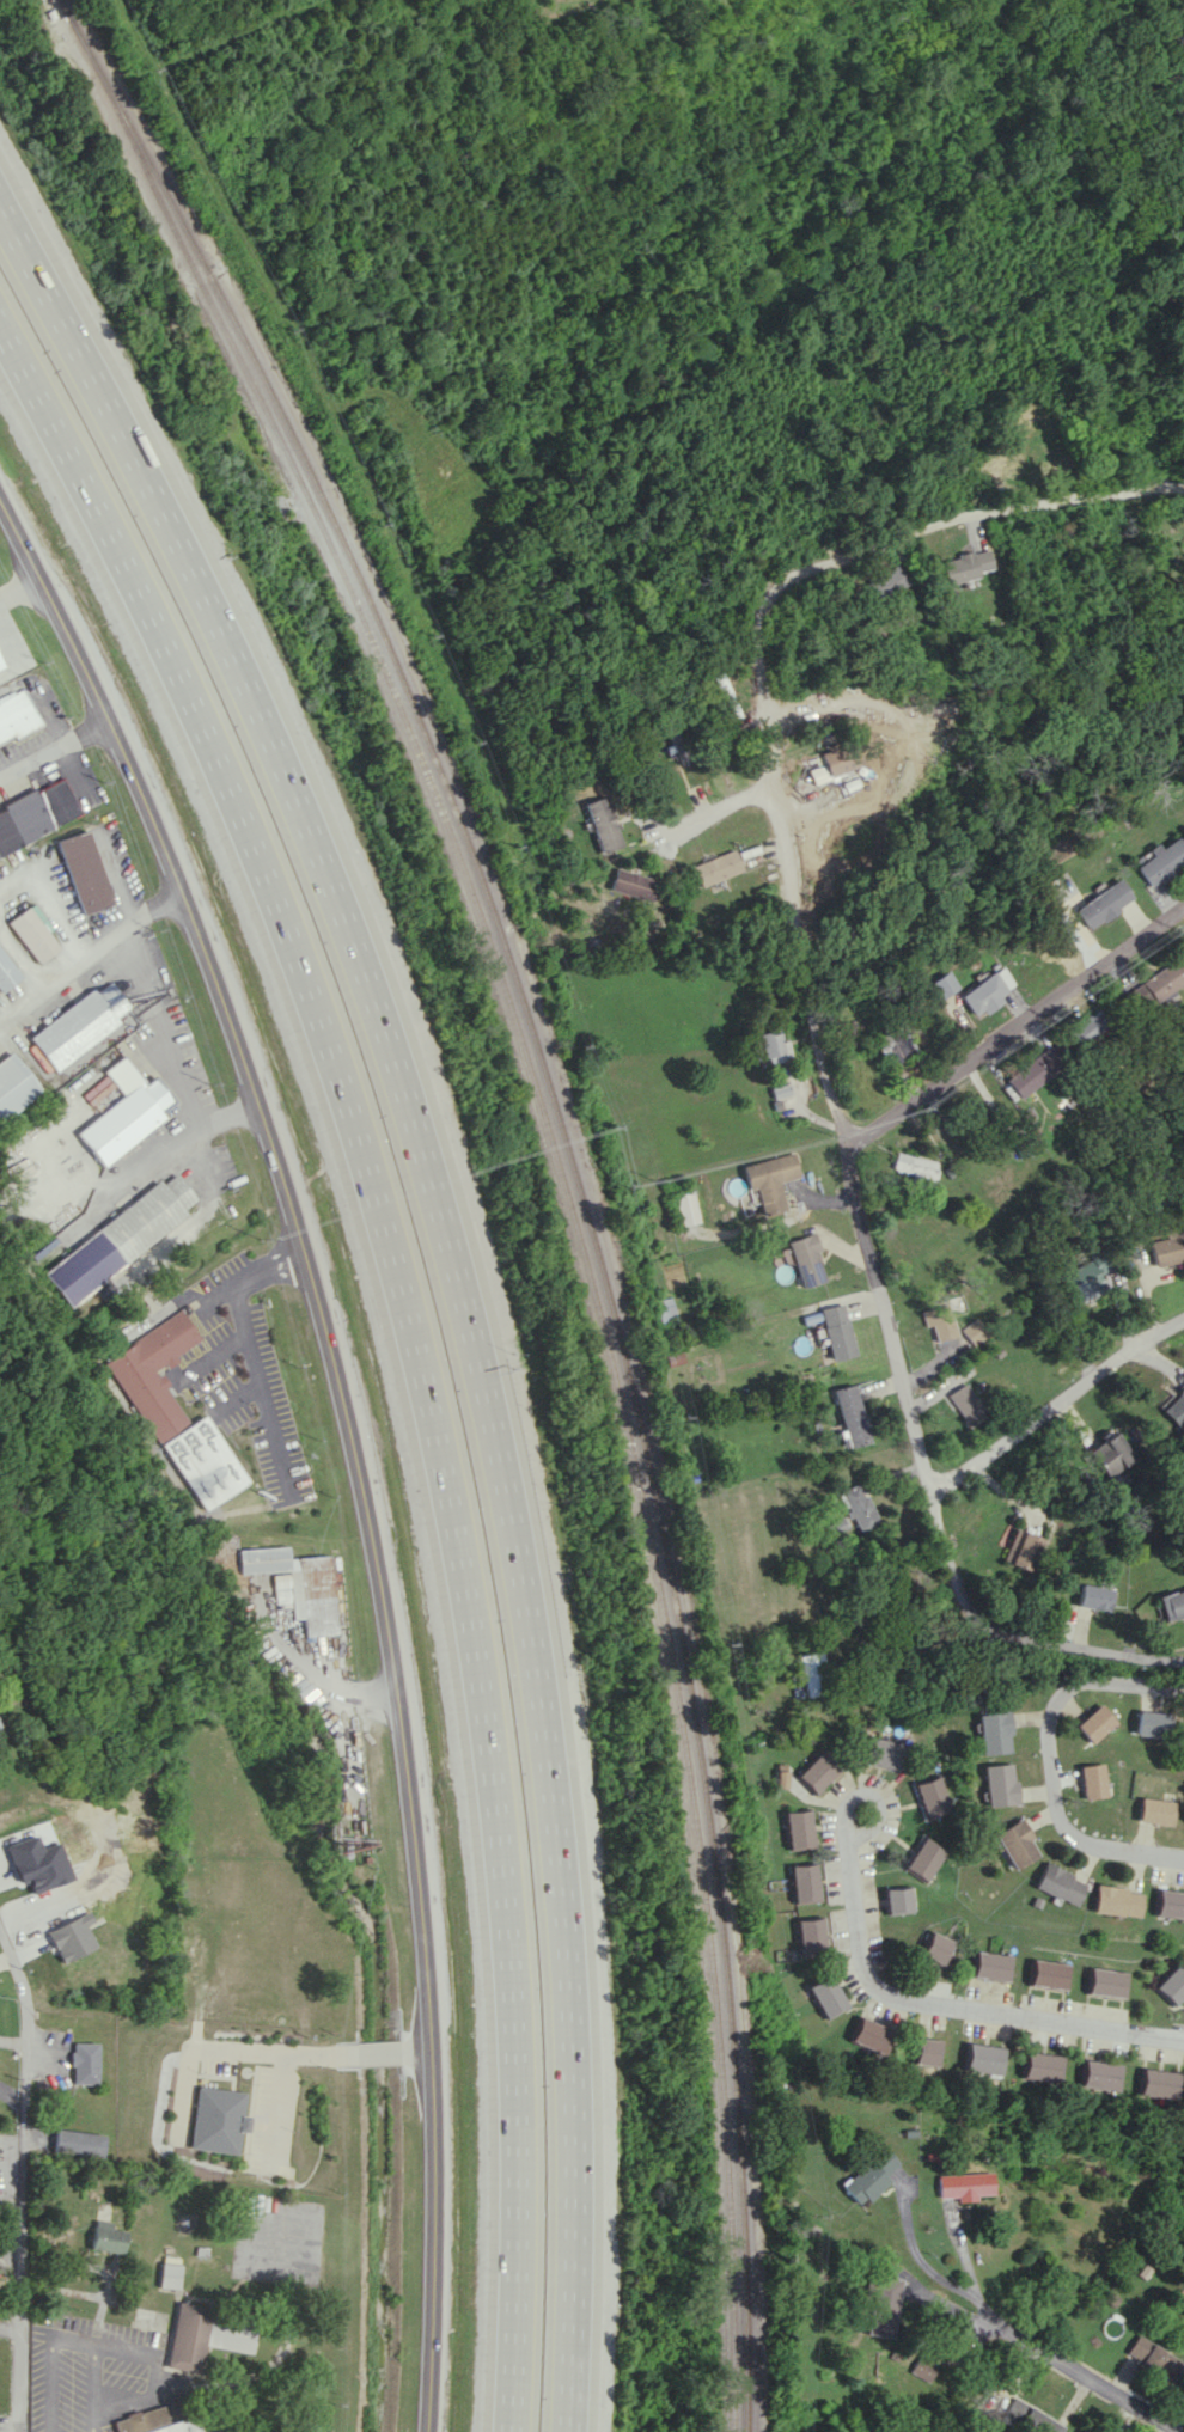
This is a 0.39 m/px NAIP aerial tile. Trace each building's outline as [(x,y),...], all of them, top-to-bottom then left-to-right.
[(981,576),(979,571),(992,568),(988,549),(938,560),(944,585),(981,576)] [(907,586),(900,565),(868,577),(876,598),(907,586)] [(713,675),(724,720),(736,717),(726,673),(713,675)] [(41,727),(22,686),(0,696),(0,746),(41,727)] [(662,723),(682,765),(693,760),(673,718),(662,723)] [(856,768),(847,740),(818,749),(824,764),(808,770),(812,783),(856,768)] [(79,816),(61,778),(0,808),(0,855),(79,816)] [(584,802),(599,852),(621,846),(607,796),(584,802)] [(110,904),(85,830),(55,840),(80,914),(110,904)] [(1183,862),(1183,848),(1175,836),(1158,848),(1155,843),(1130,861),(1149,887),(1183,862)] [(697,886),(740,871),(732,849),(689,865),(697,886)] [(607,889),(648,901),(654,879),(614,868),(607,889)] [(1073,908),(1088,929),(1132,899),(1118,878),(1073,908)] [(5,922),(38,963),(58,947),(26,906),(5,922)] [(20,974),(0,948),(0,991),(20,974)] [(1180,959),(1132,985),(1144,1006),(1183,984),(1183,966),(1180,959)] [(977,1017),(1017,986),(1001,966),(961,997),(977,1017)] [(941,999),(958,987),(947,970),(930,981),(941,999)] [(27,1036),(51,1069),(133,1011),(109,978),(27,1036)] [(1069,1029),(1081,1047),(1113,1028),(1100,1009),(1069,1029)] [(886,1065),(917,1055),(907,1024),(876,1034),(886,1065)] [(768,1057),(769,1062),(792,1056),(787,1039),(782,1040),(779,1028),(751,1036),(757,1060),(768,1057)] [(1004,1076),(1016,1096),(1070,1063),(1058,1044),(1004,1076)] [(0,1059),(0,1121),(1,1123),(42,1090),(10,1051),(0,1059)] [(122,1096),(74,1132),(100,1166),(163,1119),(159,1113),(173,1103),(153,1076),(143,1084),(122,1056),(103,1070),(122,1096)] [(791,1094),(788,1083),(770,1088),(773,1099),(791,1094)] [(937,1161),(894,1152),(890,1170),(934,1179),(937,1161)] [(742,1165),(748,1189),(755,1187),(761,1214),(786,1209),(780,1181),(799,1177),(794,1153),(742,1165)] [(37,1270),(67,1308),(185,1216),(179,1208),(194,1197),(176,1174),(163,1185),(157,1177),(37,1270)] [(681,1226),(700,1221),(692,1190),(673,1195),(681,1226)] [(1153,1266),(1183,1259),(1183,1239),(1181,1226),(1163,1230),(1165,1237),(1148,1241),(1153,1266)] [(802,1288),(827,1280),(813,1233),(787,1241),(802,1288)] [(1057,1275),(1071,1301),(1104,1283),(1098,1272),(1107,1267),(1099,1252),(1057,1275)] [(820,1309),(832,1361),(856,1355),(844,1303),(820,1309)] [(935,1342),(955,1336),(947,1305),(920,1312),(924,1326),(930,1325),(935,1342)] [(102,1360),(155,1443),(187,1423),(164,1387),(168,1384),(158,1369),(201,1342),(180,1310),(102,1360)] [(988,1334),(976,1317),(960,1328),(971,1345),(988,1334)] [(946,1395),(965,1422),(983,1410),(964,1382),(946,1395)] [(833,1390),(848,1447),(870,1441),(855,1384),(833,1390)] [(1161,1410),(1180,1427),(1183,1423),(1183,1386),(1161,1410)] [(205,1415),(160,1443),(202,1510),(247,1483),(205,1415)] [(1107,1477),(1133,1457),(1112,1431),(1087,1452),(1107,1477)] [(857,1532),(877,1523),(859,1482),(838,1491),(857,1532)] [(1023,1569),(1036,1537),(1013,1528),(1000,1560),(1023,1569)] [(330,1555),(288,1558),(287,1546),(235,1549),(237,1574),(272,1572),(273,1604),(290,1603),(291,1619),(302,1619),(303,1636),(334,1634),(330,1555)] [(1075,1606),(1107,1611),(1111,1589),(1078,1584),(1075,1606)] [(1154,1597),(1162,1623),(1183,1615),(1183,1587),(1154,1597)] [(796,1656),(805,1696),(828,1690),(819,1651),(796,1656)] [(1074,1724),(1089,1743),(1116,1722),(1100,1703),(1074,1724)] [(982,1755),(1013,1751),(1007,1710),(976,1715),(982,1755)] [(1169,1713),(1137,1710),(1135,1734),(1166,1737),(1169,1713)] [(861,1760),(897,1770),(903,1745),(867,1735),(861,1760)] [(840,1768),(820,1750),(796,1776),(815,1794),(840,1768)] [(984,1765),(985,1805),(1016,1804),(1014,1764),(984,1765)] [(1106,1797),(1104,1764),(1080,1765),(1082,1798),(1106,1797)] [(775,1774),(774,1787),(784,1788),(785,1774),(775,1774)] [(950,1810),(939,1776),(913,1784),(925,1818),(950,1810)] [(1138,1822),(1171,1825),(1173,1801),(1140,1797),(1138,1822)] [(813,1845),(808,1809),(782,1813),(787,1849),(813,1845)] [(1012,1869),(1039,1855),(1020,1818),(993,1833),(1012,1869)] [(69,1881),(59,1842),(40,1847),(37,1836),(6,1844),(16,1883),(27,1880),(29,1891),(69,1881)] [(905,1869),(928,1880),(944,1849),(921,1837),(905,1869)] [(1033,1887),(1075,1906),(1086,1882),(1044,1863),(1033,1887)] [(792,1902),(818,1901),(816,1864),(790,1865),(792,1902)] [(912,1911),(910,1886),(884,1889),(886,1913),(912,1911)] [(1138,1917),(1141,1890),(1095,1886),(1093,1912),(1138,1917)] [(1156,1888),(1152,1915),(1183,1920),(1183,1893),(1156,1888)] [(93,1948),(83,1925),(91,1922),(87,1912),(45,1930),(59,1962),(93,1948)] [(798,1957),(830,1956),(828,1917),(796,1919),(798,1957)] [(917,1956),(943,1964),(952,1939),(925,1931),(917,1956)] [(1012,1956),(975,1950),(970,1975),(1007,1983),(1012,1956)] [(1066,1989),(1068,1963),(1032,1960),(1030,1986),(1066,1989)] [(1181,1961),(1154,1986),(1173,2005),(1183,1995),(1183,1965),(1181,1961)] [(1127,1973),(1091,1966),(1086,1992),(1122,1999),(1127,1973)] [(847,2005),(829,1974),(805,1987),(823,2018),(847,2005)] [(882,2055),(893,2031),(858,2016),(847,2039),(882,2055)] [(939,2039),(912,2037),(910,2064),(938,2065),(939,2039)] [(1004,2048),(968,2041),(963,2068),(999,2074),(1004,2048)] [(95,2043),(70,2042),(69,2084),(94,2084),(95,2043)] [(1058,2081),(1060,2055),(1023,2052),(1021,2078),(1058,2081)] [(1117,2089),(1117,2062),(1081,2061),(1080,2088),(1117,2089)] [(1174,2097),(1175,2071),(1139,2070),(1138,2096),(1174,2097)] [(189,2148),(236,2154),(239,2132),(247,2132),(249,2115),(242,2115),(244,2092),(196,2086),(189,2148)] [(101,2134),(53,2129),(51,2152),(99,2156),(101,2134)] [(899,2164),(885,2147),(840,2183),(857,2204),(866,2197),(868,2200),(891,2182),(885,2175),(899,2164)] [(973,2195),(993,2194),(992,2173),(937,2175),(938,2198),(957,2197),(957,2202),(973,2201),(973,2195)] [(124,2231),(109,2228),(110,2222),(93,2219),(88,2247),(120,2254),(124,2231)] [(178,2288),(180,2264),(161,2262),(159,2287),(178,2288)] [(873,2322),(894,2326),(903,2280),(882,2276),(873,2322)] [(167,2367),(200,2372),(204,2345),(252,2353),(258,2318),(176,2306),(167,2367)] [(1126,2352),(1169,2380),(1181,2361),(1138,2333),(1126,2352)] [(934,2352),(919,2348),(913,2376),(930,2380),(934,2365),(932,2364),(934,2352)] [(1030,2431),(1060,2431),(1064,2424),(1012,2396),(1002,2417),(1030,2431)] [(118,2431),(201,2431),(196,2415),(168,2423),(163,2405),(114,2419),(118,2431)]
